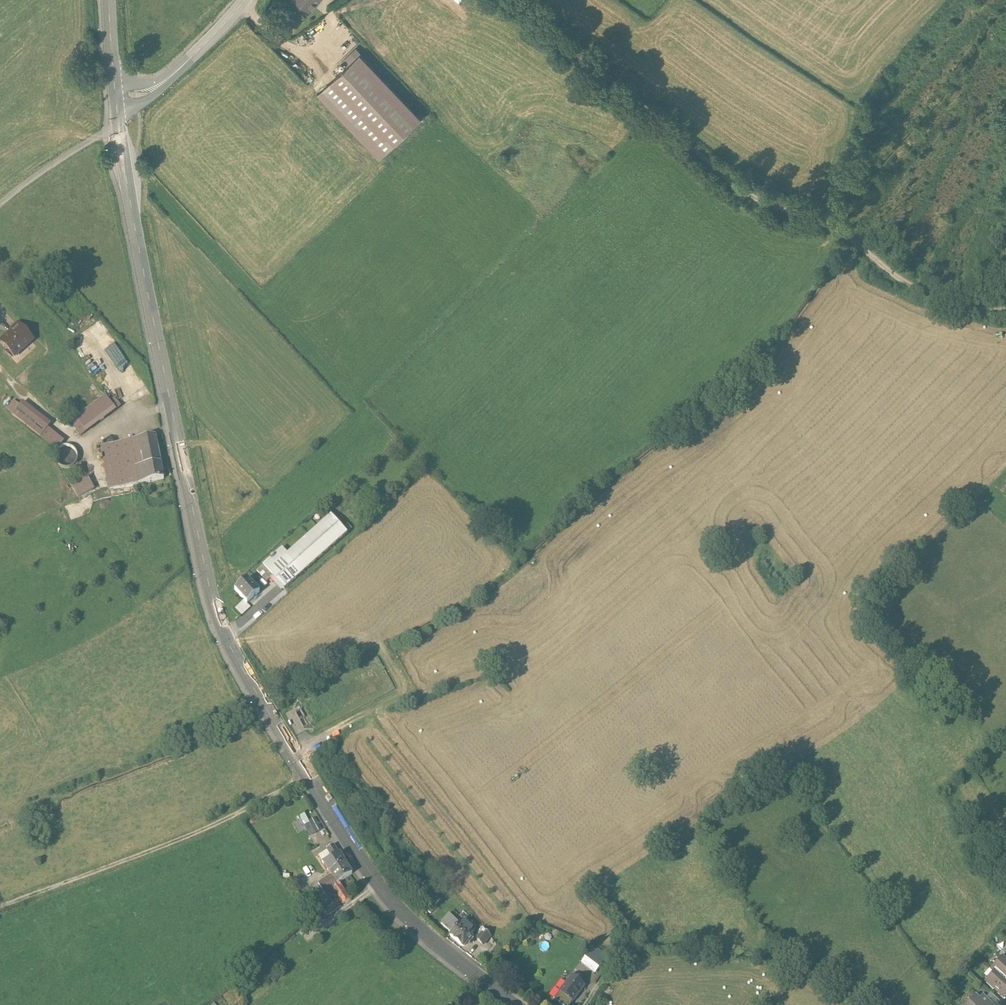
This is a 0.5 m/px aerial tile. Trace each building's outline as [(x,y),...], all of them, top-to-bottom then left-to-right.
[(321,0),(290,0),(309,15),(321,0)] [(286,31),(295,32),(296,23),(287,22),(286,31)] [(354,48),(346,55),(349,58),(357,51),(354,48)] [(420,115),(358,51),(315,92),(377,156),(420,115)] [(19,321),(0,338),(0,343),(14,359),(36,340),(19,321)] [(100,321),(91,330),(99,339),(108,331),(100,321)] [(117,410),(106,396),(71,423),(83,437),(117,410)] [(13,402),(6,411),(57,451),(65,442),(49,430),(52,426),(23,403),(19,407),(13,402)] [(166,482),(158,437),(100,447),(108,492),(166,482)] [(89,478),(72,487),(79,499),(96,490),(89,478)] [(282,549),(256,573),(267,585),(271,581),(282,593),(347,535),(330,516),(287,555),(282,549)] [(248,580),(235,591),(247,605),(260,593),(248,580)] [(315,818),(303,825),(309,836),(321,830),(315,818)] [(333,845),(327,849),(331,856),(338,852),(333,845)] [(345,863),(338,852),(331,856),(322,862),(330,873),(345,863)] [(345,863),(330,873),(332,876),(323,881),(329,889),(339,883),(352,874),(345,863)] [(350,899),(339,883),(329,889),(323,881),(318,885),(327,898),(335,893),(343,904),(350,899)] [(327,898),(318,885),(314,887),(320,897),(323,901),(327,898)] [(425,904),(433,910),(443,896),(435,890),(425,904)] [(337,901),(320,913),(323,918),(340,906),(337,901)] [(479,925),(469,915),(462,922),(473,932),(479,925)] [(473,932),(462,922),(449,937),(461,947),(463,948),(464,947),(467,944),(470,946),(474,941),(472,939),(474,936),(472,934),(474,932),(473,932)] [(482,934),(476,940),(482,947),(490,938),(484,931),(482,934)] [(607,957),(593,947),(582,963),(595,973),(607,957)] [(1000,959),(991,969),(994,972),(1005,982),(1005,964),(1000,959)] [(994,972),(985,982),(1005,999),(1005,998),(1005,982),(994,972)] [(584,986),(571,976),(559,992),(573,1002),(584,986)] [(990,994),(986,999),(989,1001),(986,1004),(1000,1004),(1001,1004),(990,994)] [(979,999),(975,996),(967,1004),(986,1004),(989,1001),(986,999),(982,995),(979,999)]
